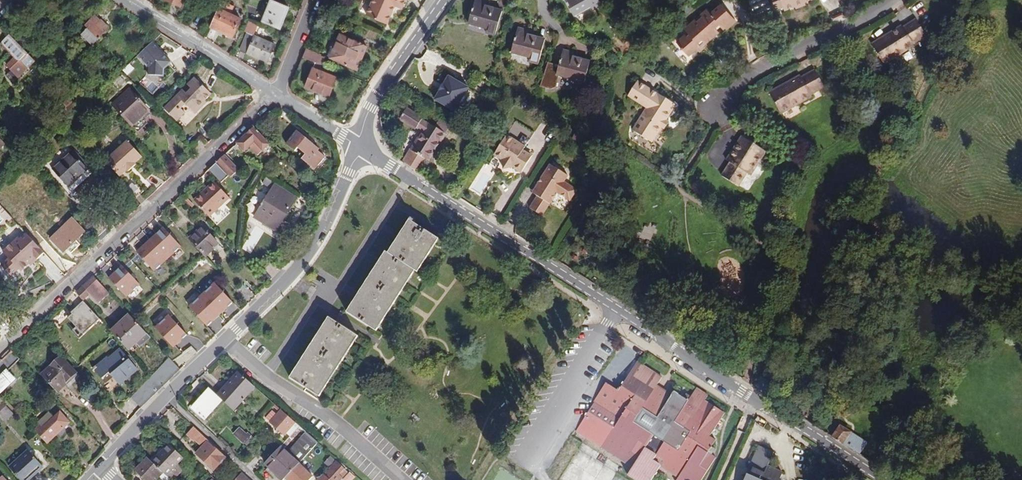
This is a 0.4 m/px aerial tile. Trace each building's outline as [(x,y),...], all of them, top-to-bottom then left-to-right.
[(218,8),(210,27),(232,36),(240,18),(229,13),(232,5),(223,1),(223,0),(221,0),(218,8)] [(262,21),(280,28),(288,7),(272,0),(271,0),(262,21)] [(366,15),(387,24),(394,6),(401,9),(405,0),(372,0),(366,15)] [(401,9),(405,10),(410,0),(405,0),(401,9)] [(479,0),(475,0),(470,15),(468,24),(487,29),(486,33),(495,36),(502,12),(494,9),(485,7),(487,2),(479,0)] [(569,8),(574,15),(590,5),(593,9),(601,4),(599,0),(565,0),(569,8)] [(758,24),(775,16),(769,0),(748,0),(758,24)] [(780,0),(772,0),(776,9),(783,7),(780,0)] [(784,10),(794,6),(795,8),(806,4),(805,1),(808,0),(780,0),(784,10)] [(711,14),(707,10),(701,15),(702,17),(697,22),(695,20),(684,29),(687,33),(677,42),(688,56),(696,49),(704,43),(705,44),(718,32),(714,28),(719,24),(724,31),(736,21),(721,5),(711,14)] [(81,35),(91,45),(108,28),(100,20),(99,21),(95,16),(85,26),(88,29),(81,35)] [(916,20),(903,28),(902,26),(872,45),(883,64),(914,46),(912,44),(926,35),(916,20)] [(251,23),(248,22),(245,29),(248,30),(239,50),(267,62),(275,44),(254,35),(258,26),(251,23)] [(529,31),(518,28),(513,45),(511,53),(530,58),(529,62),(538,64),(545,40),(536,38),(528,36),(529,31)] [(330,58),(353,68),(363,44),(340,34),(330,58)] [(35,62),(10,35),(0,44),(15,59),(7,66),(19,78),(35,62)] [(170,62),(151,42),(137,55),(149,68),(148,75),(162,75),(162,68),(170,62)] [(705,44),(704,43),(696,49),(699,52),(707,46),(705,44)] [(363,44),(353,68),(357,70),(367,46),(363,44)] [(584,87),(590,62),(573,58),(575,52),(563,49),(559,66),(555,65),(556,63),(548,61),(541,85),(551,88),(556,88),(559,76),(575,80),(574,84),(584,87)] [(305,50),(302,57),(317,63),(321,56),(305,50)] [(313,67),(305,87),(329,96),(336,77),(313,67)] [(12,83),(17,78),(11,71),(6,76),(12,83)] [(800,77),(769,94),(780,113),(811,96),(810,94),(824,87),(815,71),(801,78),(800,77)] [(449,77),(435,100),(454,112),(468,88),(449,77)] [(204,104),(212,96),(196,79),(188,86),(192,91),(188,95),(184,91),(164,109),(176,122),(185,114),(181,110),(185,105),(193,114),(200,108),(198,106),(202,102),(204,104)] [(675,106),(637,81),(628,96),(647,108),(633,130),(652,142),(661,128),(666,120),(675,106)] [(112,105),(131,127),(149,111),(130,89),(112,105)] [(60,100),(66,108),(72,102),(66,94),(60,100)] [(72,102),(66,108),(73,115),(79,109),(72,102)] [(798,106),(783,113),(787,120),(801,112),(798,106)] [(435,127),(422,119),(423,119),(406,109),(400,119),(416,129),(422,132),(410,150),(409,150),(401,163),(414,171),(422,158),(428,161),(446,134),(445,134),(435,127)] [(451,124),(441,118),(435,127),(445,134),(451,124)] [(527,144),(535,131),(516,120),(508,133),(527,144)] [(197,130),(202,136),(206,132),(201,127),(197,130)] [(259,149),(266,142),(254,128),(237,144),(244,152),(250,147),(254,143),(259,149)] [(297,131),(286,144),(294,152),(298,148),(306,155),(302,159),(320,174),(325,168),(320,164),(326,157),(318,151),(319,149),(297,131)] [(766,152),(742,136),(729,157),(731,158),(729,162),(730,163),(721,176),(738,187),(747,174),(750,176),(766,152)] [(501,162),(503,171),(511,169),(512,168),(521,173),(531,158),(522,152),(524,149),(505,137),(493,155),(502,161),(501,162)] [(142,157),(127,140),(105,161),(120,177),(126,171),(127,172),(137,164),(136,163),(142,157)] [(266,142),(259,149),(263,153),(270,146),(266,142)] [(250,147),(255,153),(259,149),(254,143),(250,147)] [(53,168),(71,150),(66,146),(48,163),(53,168)] [(52,170),(68,187),(88,169),(72,151),(52,170)] [(229,175),(231,178),(240,170),(224,155),(217,162),(229,175)] [(217,162),(208,170),(221,183),(229,175),(217,162)] [(485,163),(471,189),(482,195),(495,168),(485,163)] [(568,176),(550,164),(538,184),(541,186),(535,195),(537,196),(550,205),(558,193),(570,201),(577,191),(564,182),(568,176)] [(117,185),(132,202),(143,192),(127,175),(117,185)] [(194,201),(209,217),(222,205),(229,199),(214,182),(194,201)] [(541,186),(538,184),(532,193),(535,195),(541,186)] [(255,217),(276,231),(297,198),(275,185),(255,217)] [(183,198),(192,208),(197,204),(187,194),(183,198)] [(550,205),(537,196),(530,208),(542,217),(550,205)] [(217,226),(230,214),(222,205),(209,217),(217,226)] [(88,226),(98,237),(109,228),(99,217),(88,226)] [(397,238),(388,253),(412,269),(415,271),(436,237),(412,222),(413,220),(410,218),(400,233),(399,236),(397,238)] [(51,239),(64,252),(84,232),(72,219),(51,239)] [(656,225),(639,223),(637,236),(653,239),(656,225)] [(202,227),(188,240),(205,258),(219,245),(202,227)] [(164,228),(137,253),(154,271),(181,247),(164,228)] [(9,258),(1,265),(11,276),(19,269),(21,271),(29,264),(36,258),(37,259),(44,253),(27,233),(20,239),(18,237),(12,244),(6,249),(3,251),(9,258)] [(415,271),(417,272),(439,239),(436,237),(415,271)] [(347,312),(374,330),(412,269),(388,253),(385,252),(380,260),(378,262),(377,265),(359,292),(358,295),(356,297),(347,312)] [(29,264),(30,266),(37,259),(36,258),(29,264)] [(139,284),(122,266),(108,279),(126,297),(139,284)] [(377,331),(415,271),(412,269),(374,330),(377,331)] [(75,292),(84,301),(90,295),(99,304),(110,295),(99,284),(93,276),(83,285),(75,292)] [(214,283),(189,307),(207,326),(232,302),(214,283)] [(243,284),(236,291),(248,305),(255,298),(243,284)] [(79,339),(100,319),(85,302),(78,309),(79,310),(74,314),(69,319),(76,326),(71,330),(79,339)] [(129,314),(111,331),(128,350),(138,341),(142,345),(150,337),(129,314)] [(301,360),(299,363),(290,378),(306,388),(317,395),(356,334),(328,317),(323,325),(322,328),(320,330),(302,358),(301,360)] [(174,321),(161,334),(179,354),(193,341),(174,321)] [(319,397),(358,336),(356,334),(317,395),(319,397)] [(109,359),(108,357),(97,365),(93,368),(94,370),(95,370),(106,383),(112,378),(110,376),(112,375),(120,384),(137,370),(133,365),(135,363),(129,356),(127,357),(120,350),(109,359)] [(8,370),(19,359),(12,351),(0,362),(0,365),(6,371),(8,370)] [(41,374),(58,392),(78,375),(61,356),(41,374)] [(130,398),(141,408),(181,370),(172,360),(169,358),(152,376),(130,398)] [(620,388),(619,387),(617,390),(606,383),(593,403),(594,403),(576,432),(633,467),(628,475),(635,479),(651,479),(660,467),(678,478),(677,479),(702,479),(717,457),(712,454),(716,448),(712,446),(716,439),(710,436),(725,413),(704,400),(708,395),(696,388),(693,393),(697,396),(696,399),(691,396),(686,393),(684,397),(674,391),(672,394),(667,403),(652,393),(657,385),(662,377),(637,362),(620,388)] [(1,394),(16,380),(8,370),(6,371),(0,377),(0,393),(1,394)] [(254,387),(238,373),(217,396),(221,400),(233,411),(254,387)] [(771,388),(760,380),(754,388),(766,396),(771,388)] [(652,393),(667,403),(672,394),(657,385),(652,393)] [(205,419),(221,400),(217,396),(210,389),(193,409),(205,419)] [(127,395),(116,406),(119,409),(129,397),(127,395)] [(5,421),(13,414),(7,407),(0,414),(0,416),(5,421)] [(291,436),(300,426),(281,410),(276,416),(270,422),(284,435),(286,432),(291,436)] [(35,431),(47,444),(71,423),(60,411),(42,427),(41,425),(35,431)] [(270,422),(276,416),(272,413),(267,419),(270,422)] [(291,436),(281,446),(284,449),(303,429),(300,426),(291,436)] [(852,432),(840,426),(833,439),(853,451),(859,440),(850,435),(852,432)] [(194,442),(202,434),(193,427),(186,435),(194,442)] [(246,446),(254,438),(248,432),(246,434),(240,429),(235,435),(246,446)] [(299,463),(318,443),(306,432),(287,452),(299,463)] [(197,454),(213,469),(217,464),(218,466),(226,458),(216,448),(215,448),(207,441),(208,440),(203,436),(198,441),(203,447),(197,454)] [(171,479),(172,479),(183,469),(178,464),(183,459),(168,445),(152,463),(162,472),(171,479)] [(758,445),(743,479),(779,479),(783,472),(768,466),(774,452),(758,445)] [(282,479),(283,479),(284,478),(295,467),(299,463),(287,452),(284,449),(281,446),(264,463),(282,479)] [(20,479),(29,479),(44,467),(28,450),(9,467),(20,479)] [(162,472),(152,463),(147,458),(136,470),(146,479),(154,479),(162,472)] [(336,462),(324,474),(323,474),(317,479),(340,479),(347,473),(336,462)] [(284,478),(286,479),(309,479),(295,467),(284,478)]
